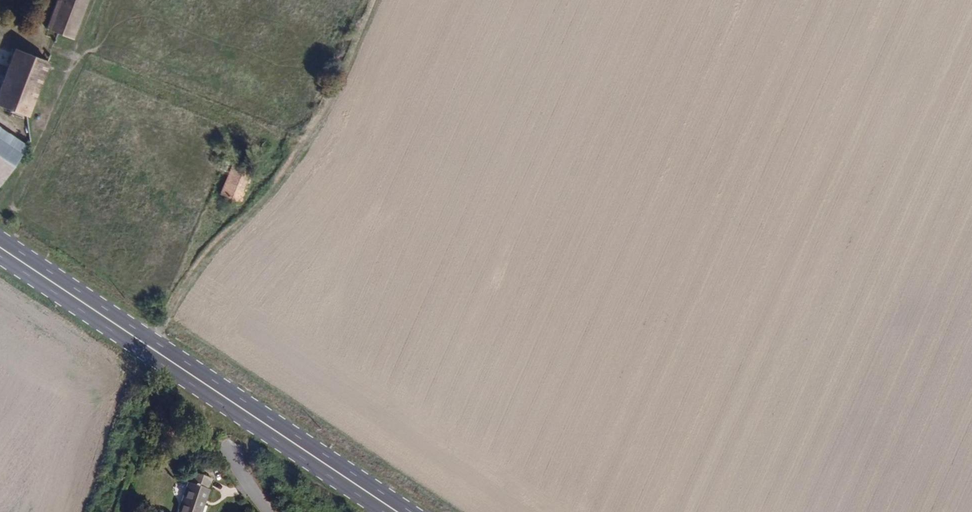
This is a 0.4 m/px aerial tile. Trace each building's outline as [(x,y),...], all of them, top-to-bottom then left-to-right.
[(45,24),(72,36),(87,0),(55,0),(45,24)] [(26,113),(46,55),(15,43),(0,84),(0,103),(26,113)] [(2,182),(26,145),(0,129),(0,180),(2,182)] [(207,201),(214,184),(202,180),(195,196),(207,201)] [(211,214),(234,223),(245,194),(223,185),(211,214)] [(177,511),(201,511),(207,488),(184,482),(177,511)]
